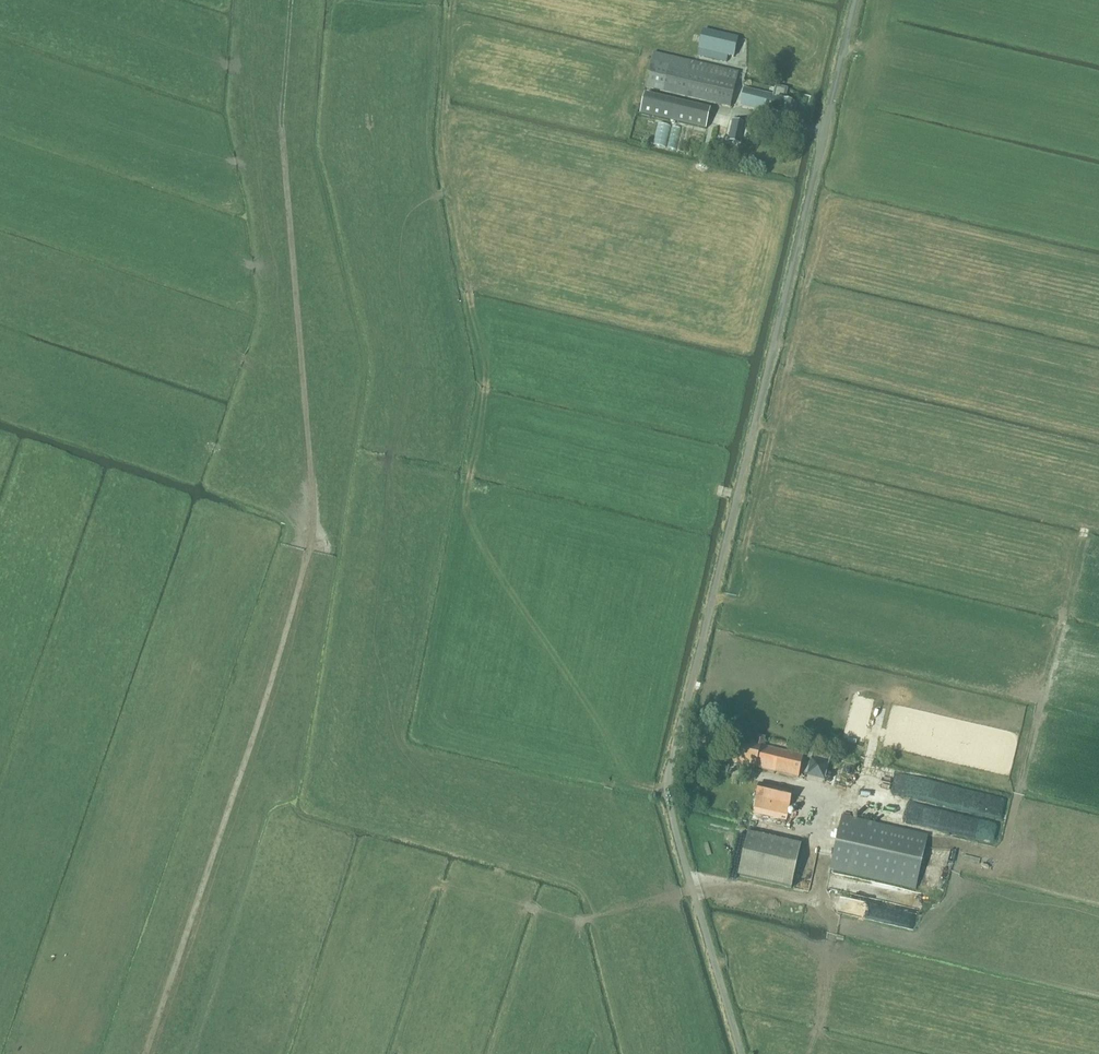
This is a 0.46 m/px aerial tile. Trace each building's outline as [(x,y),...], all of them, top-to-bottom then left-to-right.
[(703,30),(697,56),(726,63),(728,56),(733,57),(738,38),(703,30)] [(653,53),(651,62),(645,88),(730,107),(738,73),(653,53)] [(744,88),(739,105),(790,117),(794,103),(785,101),(787,90),(775,87),(773,95),(744,88)] [(645,98),(641,113),(706,128),(710,113),(645,98)] [(733,120),(728,141),(739,143),(743,123),(733,120)] [(659,121),(654,143),(677,149),(682,127),(659,121)] [(765,739),(758,738),(756,746),(738,742),(733,763),(798,778),(803,757),(765,748),(765,746),(763,745),(765,739)] [(807,775),(825,780),(831,760),(813,755),(807,775)] [(894,793),(929,800),(931,791),(944,794),(946,785),(897,776),(894,793)] [(787,816),(793,793),(759,785),(756,800),(754,808),(787,816)] [(905,813),(909,804),(875,791),(871,801),(886,807),(885,811),(891,814),(894,808),(900,810),(903,805),(905,806),(902,812),(905,813)] [(915,890),(927,837),(842,817),(829,870),(915,890)] [(791,888),(801,845),(747,833),(737,876),(791,888)] [(916,915),(905,915),(905,927),(916,927),(916,915)]
